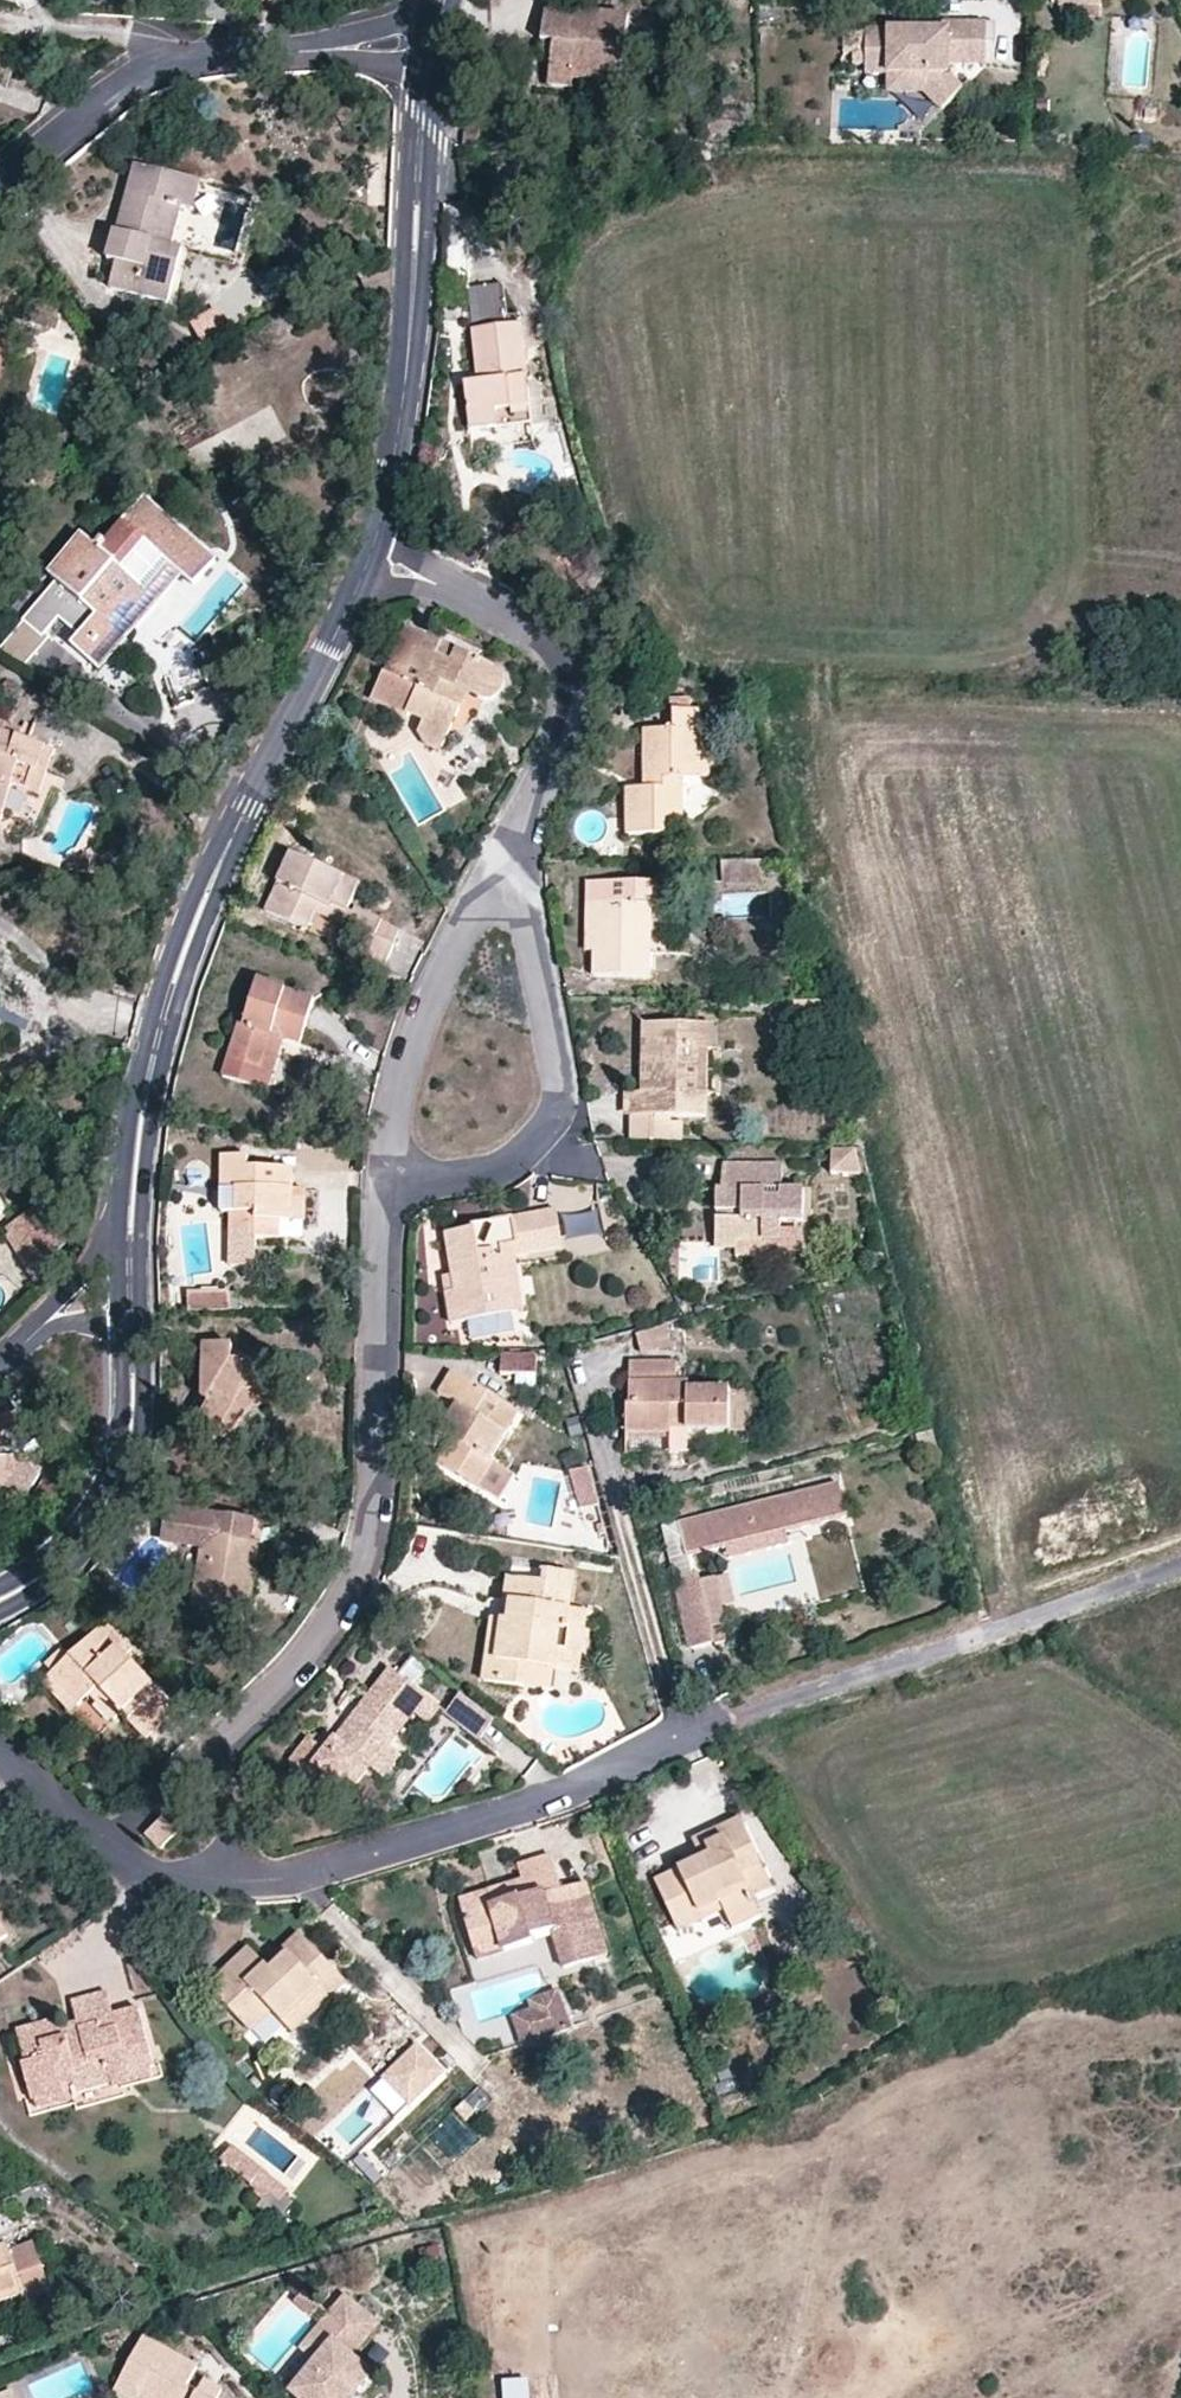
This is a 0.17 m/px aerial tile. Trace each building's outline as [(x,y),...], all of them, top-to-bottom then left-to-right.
[(1053,8),(1060,8),(1103,8),(1110,8),(1110,0),(1053,0),(1053,8)] [(1110,8),(1128,8),(1128,0),(1110,0),(1110,8)] [(1103,8),(1060,8),(1060,17),(1103,18),(1103,8)] [(550,44),(548,62),(545,81),(569,85),(571,76),(616,82),(624,21),(541,9),(537,43),(550,44)] [(950,32),(939,33),(923,33),(868,32),(868,55),(856,55),(856,66),(868,66),(868,74),(891,74),(926,75),(926,93),(944,110),(964,87),(951,75),(951,67),(951,48),(988,48),(989,25),(950,25),(950,32)] [(938,25),(923,25),(923,33),(939,33),(938,25)] [(550,44),(537,43),(535,60),(548,62),(550,44)] [(988,48),(951,48),(951,67),(989,67),(988,48)] [(926,75),(891,74),(890,93),(926,93),(926,75)] [(172,175),(134,167),(117,234),(114,232),(113,238),(108,257),(107,261),(117,265),(111,291),(168,305),(184,249),(173,247),(183,205),(166,200),(172,175)] [(201,183),(172,175),(166,200),(183,205),(173,247),(184,249),(201,183)] [(93,254),(108,257),(113,238),(98,234),(93,254)] [(508,408),(530,406),(522,325),(500,328),(500,318),(509,318),(508,315),(506,284),(469,288),(476,373),(484,371),(486,384),(477,385),(465,386),(470,430),(510,425),(508,408)] [(60,317),(35,310),(31,323),(55,331),(60,317)] [(500,328),(522,325),(520,314),(508,315),(509,318),(500,318),(500,328)] [(484,371),(476,373),(477,385),(486,384),(484,371)] [(510,425),(531,422),(530,406),(508,408),(510,425)] [(98,665),(134,625),(117,610),(163,558),(180,572),(193,584),(213,561),(142,498),(120,521),(123,524),(109,540),(105,537),(96,547),(84,536),(49,575),(57,582),(47,593),(86,628),(82,633),(73,643),(98,665)] [(180,572),(163,558),(117,610),(134,625),(161,593),(175,578),(180,572)] [(82,633),(86,628),(47,593),(1,644),(26,661),(51,633),(47,630),(61,615),(82,633)] [(428,746),(441,752),(460,710),(452,706),(460,689),(468,694),(484,702),(490,702),(495,700),(500,696),(503,692),(504,686),(503,678),(500,673),(496,669),(484,664),(407,629),(373,700),(408,718),(410,714),(425,722),(420,732),(428,746)] [(452,706),(460,710),(468,694),(460,689),(452,706)] [(673,713),(691,713),(691,704),(673,704),(673,713)] [(682,781),(700,780),(699,753),(710,753),(710,731),(700,730),(700,712),(691,713),(673,713),(673,731),(643,732),(644,780),(652,780),(651,791),(644,790),(626,790),(627,835),(665,834),(665,820),(683,819),(682,781)] [(0,722),(0,824),(13,787),(19,770),(38,777),(47,749),(20,739),(6,735),(8,725),(0,722)] [(23,730),(8,725),(6,735),(20,739),(23,730)] [(56,753),(47,749),(38,777),(19,770),(13,787),(41,797),(56,753)] [(699,753),(700,780),(710,780),(710,753),(699,753)] [(652,780),(644,780),(644,790),(651,791),(652,780)] [(267,913),(308,932),(317,916),(327,921),(329,915),(344,922),(348,913),(360,885),(293,855),(267,913)] [(761,863),(722,863),(722,882),(762,882),(761,863)] [(593,977),(652,976),(652,941),(644,941),(644,905),(652,905),(652,884),(586,884),(585,921),(594,922),(593,953),(593,977)] [(644,941),(652,941),(652,905),(644,905),(644,941)] [(356,916),(349,930),(341,950),(384,967),(394,946),(375,939),(382,923),(357,911),(356,916)] [(349,930),(356,916),(348,913),(344,922),(329,915),(327,921),(349,930)] [(594,922),(585,921),(585,953),(593,953),(594,922)] [(276,1029),(305,1037),(316,998),(260,983),(246,1028),(241,1026),(226,1079),(257,1088),(276,1029)] [(633,1117),(668,1117),(706,1118),(706,1096),(697,1096),(697,1052),(707,1052),(712,1052),(712,1027),(642,1025),(641,1069),(654,1070),(654,1077),(649,1077),(649,1095),(640,1094),(633,1095),(633,1117)] [(285,1043),(302,1047),(305,1037),(276,1029),(257,1088),(270,1091),(285,1043)] [(697,1096),(706,1096),(707,1052),(697,1052),(697,1096)] [(654,1070),(641,1069),(640,1094),(649,1095),(649,1077),(654,1077),(654,1070)] [(633,1117),(633,1095),(625,1095),(625,1116),(633,1117)] [(668,1117),(633,1117),(632,1143),(682,1143),(682,1125),(668,1125),(668,1117)] [(859,1153),(835,1153),(835,1177),(865,1177),(859,1153)] [(232,1268),(256,1268),(257,1239),(281,1239),(281,1223),(292,1223),(293,1192),(293,1170),(249,1170),(249,1157),(224,1157),(225,1191),(240,1191),(240,1206),(234,1205),(234,1217),(232,1268)] [(715,1242),(780,1242),(780,1232),(781,1222),(803,1223),(804,1191),(781,1191),(781,1199),(765,1199),(765,1191),(765,1166),(722,1165),(722,1190),(716,1189),(716,1212),(718,1213),(724,1213),(724,1222),(717,1221),(715,1221),(715,1242)] [(765,1166),(765,1191),(781,1191),(782,1167),(765,1166)] [(240,1191),(225,1191),(225,1215),(234,1217),(234,1205),(240,1206),(240,1191)] [(293,1192),(292,1223),(307,1224),(307,1192),(293,1192)] [(7,1229),(11,1234),(14,1233),(19,1232),(22,1231),(25,1232),(27,1234),(30,1236),(33,1239),(34,1242),(35,1246),(37,1251),(39,1258),(38,1261),(38,1264),(40,1272),(70,1242),(41,1205),(7,1229)] [(571,1243),(604,1234),(598,1209),(564,1217),(571,1243)] [(526,1241),(529,1256),(562,1250),(556,1212),(472,1227),(473,1231),(445,1236),(452,1277),(462,1275),(466,1291),(448,1293),(455,1326),(511,1315),(500,1246),(526,1241)] [(39,1287),(40,1272),(38,1264),(38,1261),(39,1258),(37,1251),(35,1246),(34,1242),(33,1239),(30,1236),(27,1234),(25,1232),(22,1231),(19,1232),(14,1233),(11,1234),(6,1236),(39,1287)] [(780,1232),(780,1242),(780,1256),(803,1256),(803,1232),(780,1232)] [(500,1246),(511,1315),(525,1313),(515,1258),(529,1256),(526,1241),(500,1246)] [(780,1258),(780,1256),(780,1242),(715,1242),(715,1250),(736,1250),(736,1258),(780,1258)] [(462,1275),(452,1277),(446,1278),(448,1293),(466,1291),(462,1275)] [(223,1309),(223,1294),(192,1294),(192,1309),(223,1309)] [(223,1294),(223,1309),(231,1309),(232,1295),(223,1294)] [(198,1427),(218,1439),(243,1394),(267,1394),(269,1364),(252,1365),(233,1364),(234,1352),(234,1348),(203,1348),(202,1403),(212,1404),(201,1422),(198,1427)] [(545,1377),(546,1351),(513,1350),(513,1376),(545,1377)] [(233,1364),(252,1365),(234,1352),(233,1364)] [(687,1422),(686,1431),(729,1432),(729,1392),(688,1390),(688,1385),(674,1384),(676,1364),(630,1363),(630,1384),(645,1385),(644,1407),(630,1407),(627,1407),(627,1435),(670,1436),(670,1431),(670,1422),(687,1422)] [(478,1489),(493,1463),(490,1461),(519,1415),(453,1374),(440,1396),(450,1403),(456,1407),(444,1426),(457,1435),(452,1442),(440,1465),(478,1489)] [(645,1385),(630,1384),(630,1407),(644,1407),(645,1385)] [(243,1394),(218,1439),(225,1443),(267,1394),(243,1394)] [(212,1404),(202,1403),(201,1422),(212,1404)] [(456,1407),(450,1403),(433,1430),(452,1442),(457,1435),(444,1426),(456,1407)] [(5,1487),(10,1481),(20,1486),(34,1466),(25,1461),(26,1459),(8,1458),(8,1453),(15,1452),(4,1436),(20,1424),(11,1412),(0,1419),(0,1484),(5,1487)] [(670,1422),(670,1431),(686,1431),(687,1422),(670,1422)] [(670,1436),(627,1435),(626,1452),(669,1454),(670,1436)] [(493,1463),(478,1489),(499,1502),(514,1476),(493,1463)] [(581,1514),(599,1510),(589,1472),(571,1476),(581,1514)] [(725,1546),(784,1533),(845,1518),(838,1485),(678,1523),(686,1556),(725,1546)] [(257,1521),(171,1508),(168,1514),(165,1529),(190,1550),(203,1551),(194,1609),(243,1616),(257,1521)] [(250,1617),(265,1522),(257,1521),(243,1616),(250,1617)] [(784,1533),(725,1546),(728,1560),(788,1546),(784,1533)] [(713,1626),(701,1584),(699,1573),(676,1579),(695,1648),(718,1642),(716,1635),(713,1626)] [(565,1632),(567,1611),(572,1577),(547,1574),(544,1585),(513,1581),(510,1604),(503,1603),(500,1623),(504,1623),(499,1656),(487,1654),(483,1683),(525,1690),(527,1667),(555,1671),(559,1632),(565,1632)] [(510,1604),(513,1581),(506,1580),(503,1603),(510,1604)] [(726,1624),(714,1580),(701,1584),(713,1626),(726,1624)] [(555,1671),(580,1674),(588,1613),(567,1611),(565,1632),(559,1632),(555,1671)] [(504,1623),(500,1623),(492,1621),(487,1654),(499,1656),(504,1623)] [(102,1632),(119,1649),(125,1642),(109,1624),(102,1632)] [(99,1689),(122,1714),(149,1740),(178,1712),(119,1649),(102,1632),(100,1630),(71,1658),(62,1649),(45,1666),(54,1675),(50,1678),(78,1708),(90,1697),(99,1689)] [(729,1639),(727,1632),(716,1635),(718,1642),(729,1639)] [(527,1667),(525,1690),(552,1693),(555,1671),(527,1667)] [(371,1770),(388,1748),(416,1715),(428,1725),(440,1710),(391,1671),(334,1740),(324,1753),(315,1744),(308,1739),(290,1761),(288,1765),(287,1770),(290,1774),(299,1781),(318,1797),(331,1782),(341,1790),(348,1781),(363,1764),(371,1770)] [(78,1708),(50,1678),(43,1684),(72,1715),(78,1708)] [(99,1689),(90,1697),(114,1722),(122,1714),(99,1689)] [(455,1723),(470,1705),(460,1697),(445,1714),(455,1723)] [(478,1742),(493,1724),(470,1705),(455,1723),(478,1742)] [(324,1753),(334,1740),(325,1733),(315,1744),(324,1753)] [(388,1748),(371,1770),(384,1781),(402,1759),(388,1748)] [(363,1764),(348,1781),(357,1789),(371,1770),(363,1764)] [(741,1874),(761,1865),(738,1816),(716,1827),(721,1838),(709,1844),(713,1852),(699,1858),(654,1879),(674,1919),(719,1899),(724,1909),(732,1926),(759,1914),(751,1895),(741,1874)] [(162,1851),(179,1834),(164,1819),(146,1835),(162,1851)] [(721,1838),(716,1827),(691,1839),(699,1858),(713,1852),(709,1844),(721,1838)] [(564,1966),(592,1957),(571,1887),(561,1890),(550,1856),(518,1865),(522,1878),(513,1881),(518,1896),(493,1904),(491,1897),(463,1907),(479,1958),(534,1942),(532,1936),(552,1930),(564,1966)] [(751,1895),(770,1886),(761,1865),(741,1874),(751,1895)] [(518,1896),(513,1881),(488,1889),(491,1897),(493,1904),(518,1896)] [(571,1887),(592,1957),(605,1953),(584,1883),(571,1887)] [(463,1907),(491,1897),(488,1889),(460,1898),(463,1907)] [(719,1899),(674,1919),(678,1930),(724,1909),(719,1899)] [(10,1935),(0,1920),(0,1941),(10,1935)] [(302,2003),(313,2014),(347,1983),(298,1932),(283,1946),(289,1951),(271,1968),(265,1963),(249,1946),(208,1986),(250,2030),(271,2010),(283,2022),(302,2003)] [(289,1951),(283,1946),(265,1963),(271,1968),(289,1951)] [(524,2042),(571,2025),(559,1990),(532,2000),(534,2008),(515,2016),(524,2042)] [(112,2078),(150,2067),(154,2066),(138,2006),(114,2014),(108,1991),(73,2001),(78,2020),(87,2051),(72,2056),(67,2037),(62,2039),(59,2025),(57,2019),(18,2029),(19,2033),(28,2062),(24,2064),(34,2100),(36,2099),(94,2083),(95,2089),(114,2084),(112,2078)] [(302,2003),(283,2022),(293,2033),(313,2014),(302,2003)] [(87,2051),(78,2020),(59,2025),(62,2039),(67,2037),(72,2056),(87,2051)] [(28,2062),(19,2033),(11,2035),(19,2065),(24,2064),(28,2062)] [(447,2074),(421,2047),(386,2079),(412,2106),(447,2074)] [(112,2078),(114,2084),(115,2087),(153,2076),(150,2067),(112,2078)] [(412,2106),(386,2079),(373,2092),(398,2119),(412,2106)] [(94,2083),(36,2099),(39,2108),(81,2101),(80,2093),(95,2089),(94,2083)] [(219,2159),(249,2183),(261,2169),(231,2145),(219,2159)] [(261,2169),(249,2183),(274,2203),(286,2188),(261,2169)] [(23,2295),(24,2301),(51,2291),(34,2243),(10,2251),(8,2244),(0,2247),(0,2303),(23,2295)] [(316,2308),(299,2294),(290,2304),(308,2319),(316,2308)] [(289,2395),(293,2397),(352,2397),(369,2377),(349,2361),(377,2329),(341,2300),(313,2333),(329,2347),(314,2365),(289,2395)] [(329,2347),(313,2333),(298,2352),(314,2365),(329,2347)] [(222,2392),(204,2382),(197,2394),(187,2387),(198,2368),(144,2338),(119,2381),(147,2397),(219,2397),(222,2392)] [(119,2381),(115,2388),(133,2397),(140,2397),(142,2395),(119,2381)] [(11,2383),(0,2388),(0,2397),(10,2397),(11,2383)]
